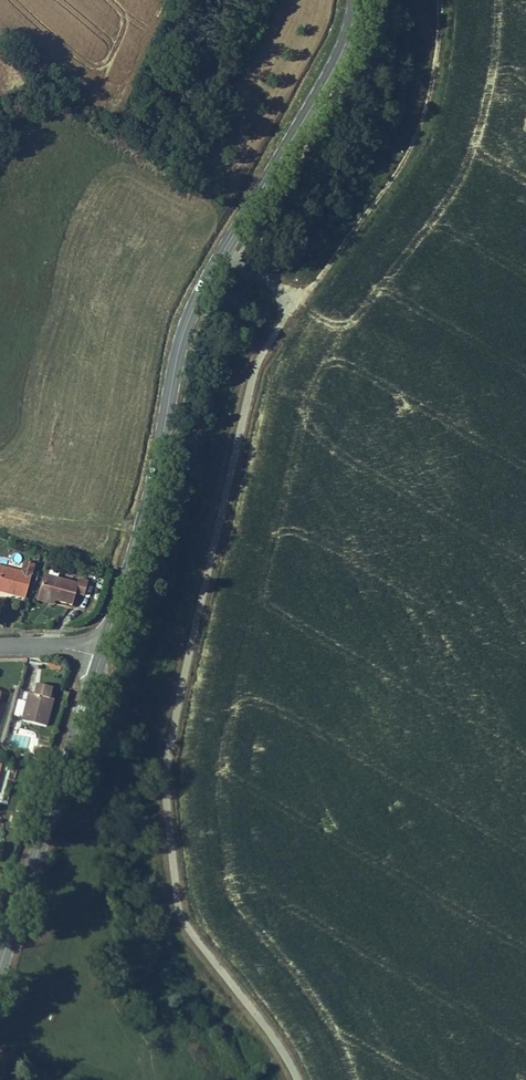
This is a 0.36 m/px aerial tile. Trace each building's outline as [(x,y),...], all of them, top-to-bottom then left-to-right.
[(40,596),(46,573),(49,563),(39,561),(37,570),(9,563),(2,586),(11,589),(12,586),(24,589),(23,592),(40,596)] [(71,598),(87,603),(90,591),(99,594),(103,580),(95,577),(93,582),(60,572),(53,593),(71,598)] [(69,603),(71,598),(53,593),(52,598),(69,603)] [(34,720),(59,727),(67,700),(62,699),(65,688),(50,684),(47,694),(42,693),(34,720)] [(16,700),(14,717),(22,718),(24,701),(16,700)] [(4,793),(12,764),(1,762),(6,745),(0,743),(0,792),(4,793)]
